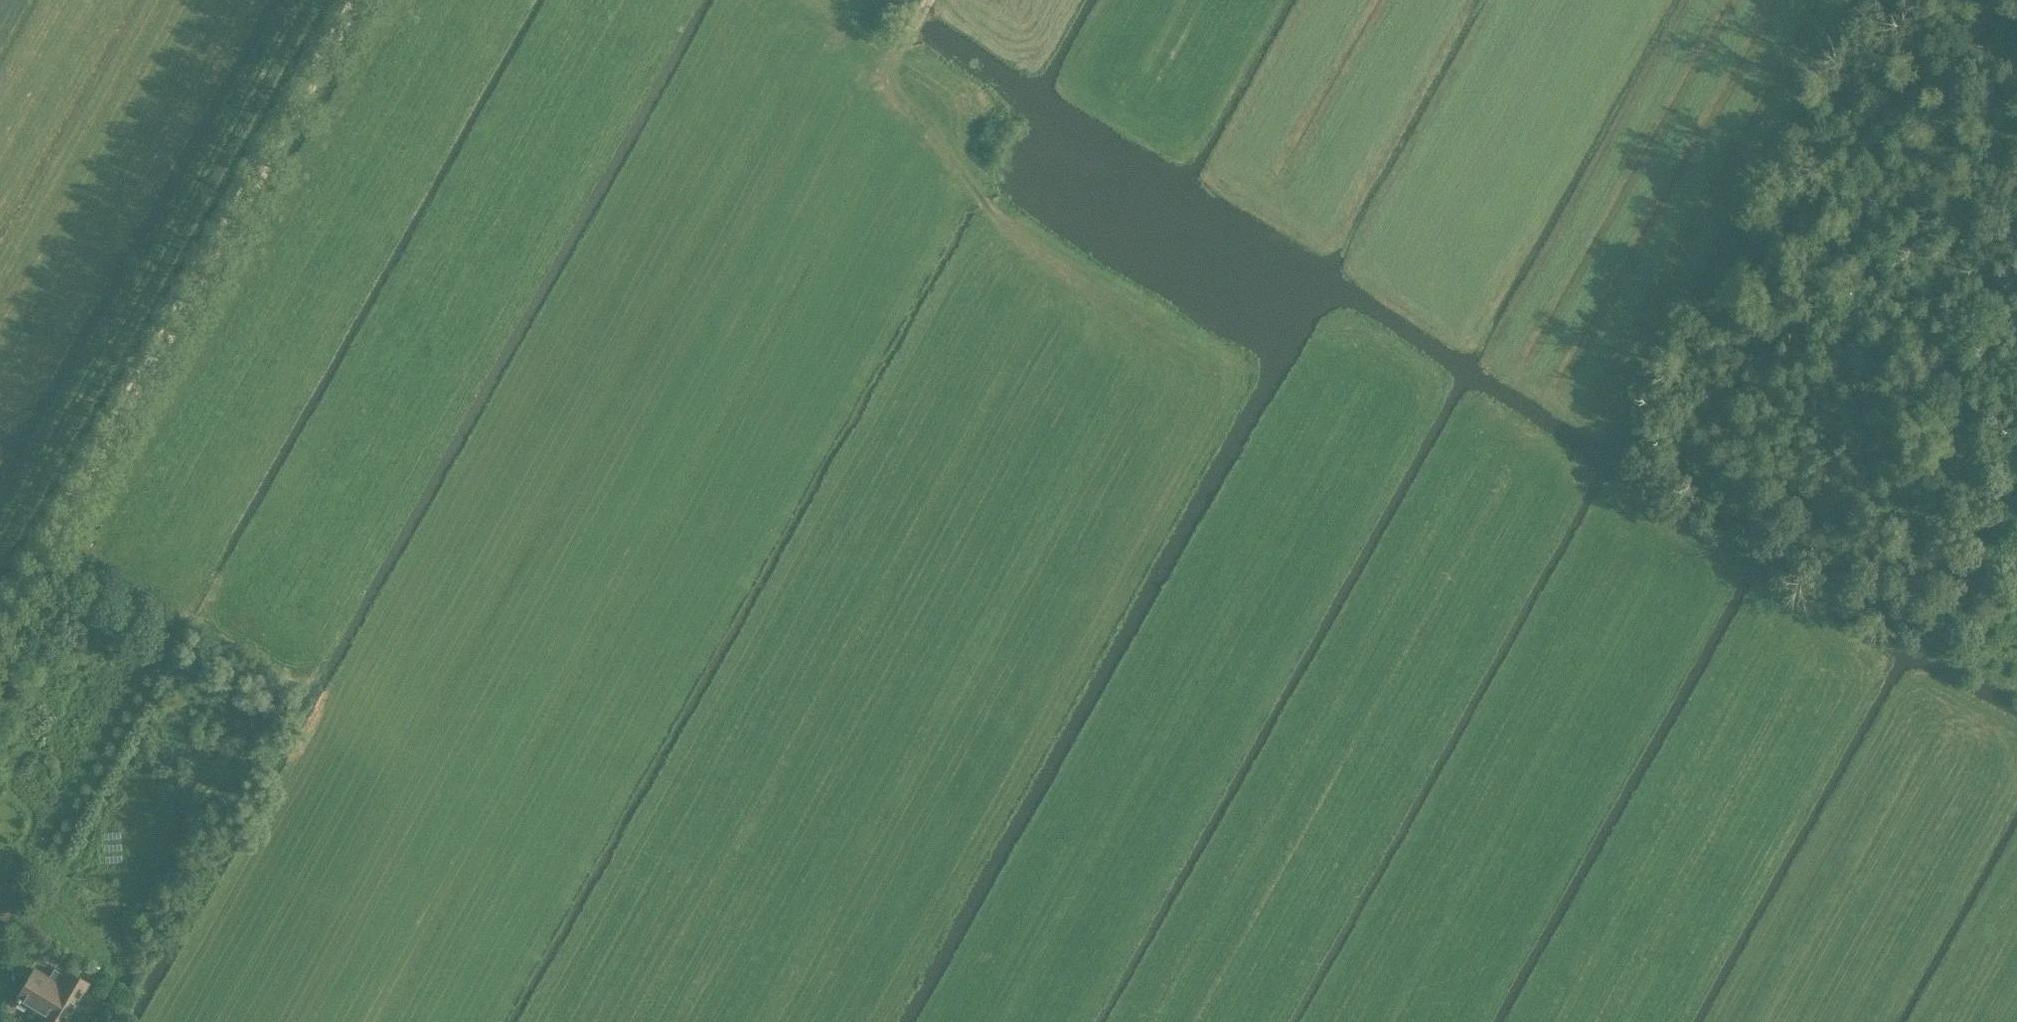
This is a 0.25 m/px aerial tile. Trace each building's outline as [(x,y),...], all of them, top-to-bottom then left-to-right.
[(89,984),(70,973),(63,985),(36,969),(19,997),(17,1000),(44,1016),(40,1021),(66,1021),(89,984)]
